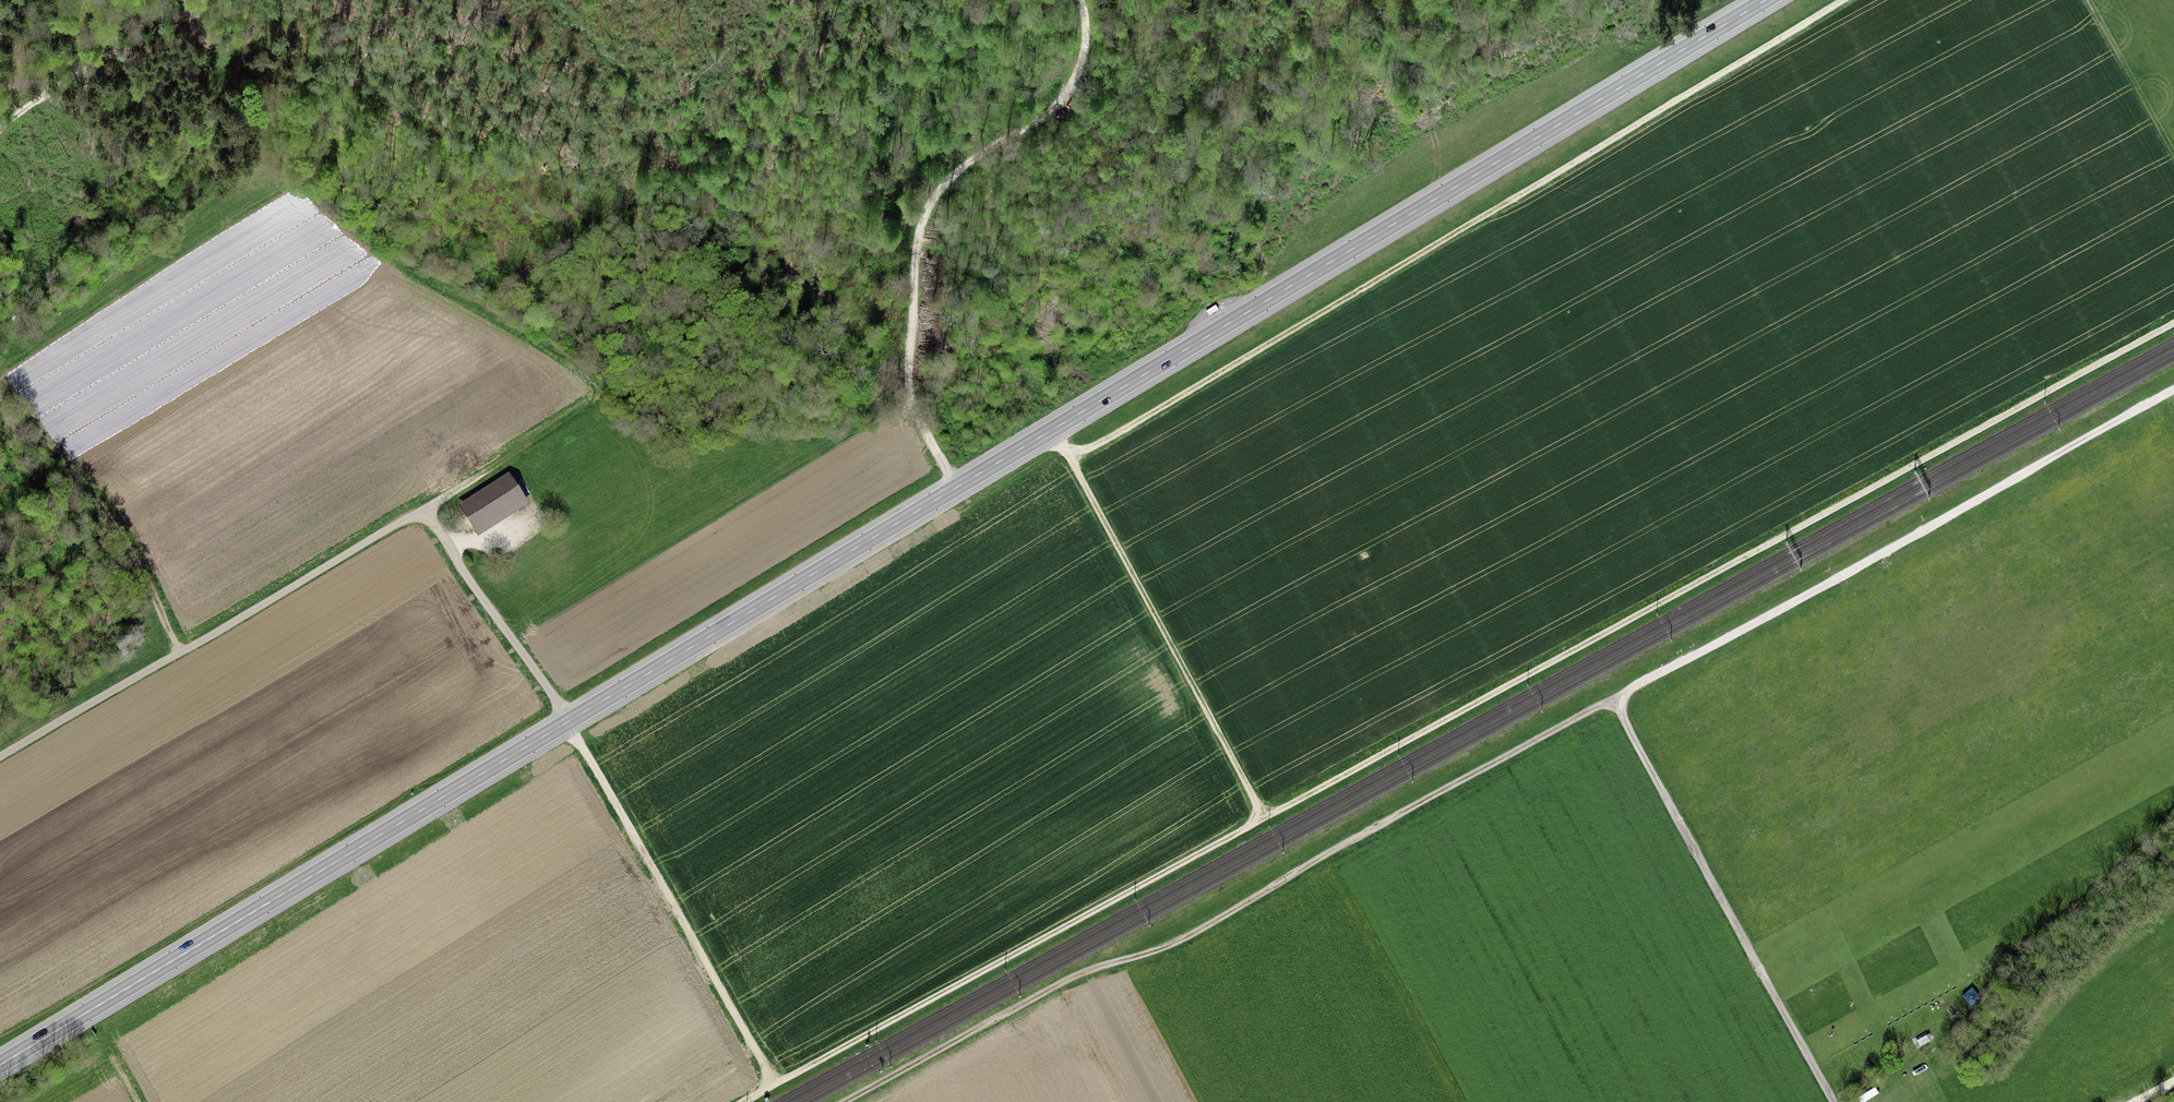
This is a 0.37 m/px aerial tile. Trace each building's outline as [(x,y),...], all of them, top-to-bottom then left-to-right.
[(461,508),(476,532),(523,502),(507,478),(461,508)]
